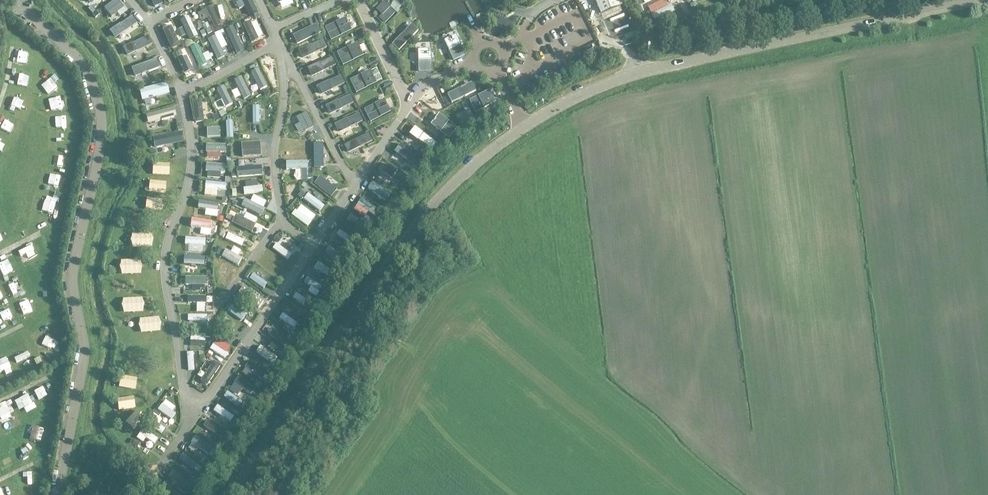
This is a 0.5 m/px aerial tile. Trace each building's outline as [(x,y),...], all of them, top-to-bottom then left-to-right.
[(118,0),(114,0),(104,8),(111,17),(124,7),(118,0)] [(200,10),(215,0),(203,0),(196,5),(200,10)] [(252,0),(242,0),(249,14),(257,11),(252,0)] [(376,10),(381,15),(379,18),(385,24),(401,7),(395,1),(391,5),(386,0),(385,0),(376,10)] [(600,14),(618,7),(615,0),(594,0),(600,14)] [(690,8),(711,5),(710,0),(703,0),(689,2),(690,8)] [(589,2),(582,3),(587,22),(593,20),(589,2)] [(205,9),(214,28),(221,25),(211,6),(205,9)] [(120,24),(111,31),(116,38),(126,31),(126,30),(138,23),(133,15),(121,24),(120,24)] [(514,32),(516,24),(492,16),(489,25),(514,32)] [(188,17),(180,21),(189,41),(198,37),(188,17)] [(345,18),(325,28),(331,41),(352,31),(345,18)] [(250,20),(242,24),(251,43),(259,39),(250,20)] [(141,29),(142,33),(153,29),(151,24),(141,29)] [(320,33),(316,25),(295,35),(299,43),(320,33)] [(172,26),(163,30),(171,49),(180,45),(172,26)] [(233,26),(225,30),(236,54),(244,50),(233,26)] [(392,44),(399,51),(417,32),(410,26),(392,44)] [(152,44),(148,36),(133,43),(124,47),(128,55),(137,51),(137,52),(152,44)] [(225,57),(215,36),(207,39),(217,61),(225,57)] [(452,62),(463,58),(454,39),(443,45),(452,62)] [(327,48),(323,40),(311,45),(300,50),(304,58),(315,53),(327,48)] [(357,43),(337,53),(343,66),(363,56),(357,43)] [(197,44),(191,48),(200,67),(207,63),(197,44)] [(430,50),(418,50),(419,72),(431,72),(430,50)] [(193,69),(186,55),(178,60),(185,73),(193,69)] [(336,65),(332,57),(320,63),(309,68),(313,76),(323,71),(336,65)] [(157,59),(135,67),(138,76),(142,75),(146,74),(160,68),(157,59)] [(258,68),(251,72),(260,90),(267,86),(258,68)] [(370,70),(350,80),(356,93),(377,83),(370,70)] [(241,76),(234,80),(243,100),(251,96),(241,76)] [(344,84),(340,76),(329,82),(328,81),(317,87),(321,95),(332,90),(344,84)] [(144,100),(168,94),(165,84),(141,90),(144,100)] [(451,103),(474,91),(470,84),(464,87),(463,86),(459,88),(460,89),(447,95),(451,103)] [(224,85),(216,89),(226,107),(233,103),(224,85)] [(494,103),(488,91),(469,100),(474,113),(494,103)] [(368,92),(359,96),(364,106),(373,102),(368,92)] [(354,103),(350,95),(338,101),(327,106),(331,114),(341,109),(354,103)] [(384,99),(364,110),(371,123),(391,112),(384,99)] [(201,100),(192,101),(194,123),(204,122),(201,100)] [(174,108),(151,114),(153,122),(162,120),(162,121),(174,117),(176,116),(174,108)] [(306,112),(296,117),(304,132),(314,126),(306,112)] [(362,122),(358,114),(347,119),(336,124),(339,132),(350,127),(350,128),(362,122)] [(448,138),(456,128),(438,115),(435,120),(434,119),(432,121),(433,122),(431,125),(448,138)] [(378,135),(387,131),(384,124),(375,128),(378,135)] [(438,143),(416,127),(411,134),(421,142),(422,142),(432,150),(438,143)] [(220,128),(207,128),(207,138),(220,137),(220,128)] [(161,145),(182,141),(181,133),(154,138),(155,141),(154,142),(155,146),(157,147),(160,146),(161,145)] [(349,153),(372,141),(368,134),(346,145),(349,153)] [(261,142),(241,143),(242,158),(261,156),(261,142)] [(322,143),(314,144),(314,168),(323,168),(323,160),(322,160),(321,149),(322,149),(322,143)] [(226,144),(206,144),(205,152),(226,153),(226,144)] [(401,144),(395,152),(417,168),(422,161),(411,153),(411,152),(401,144)] [(308,161),(286,161),(286,170),(308,170),(308,161)] [(150,175),(152,164),(140,162),(138,172),(150,175)] [(170,164),(153,163),(152,175),(169,176),(170,164)] [(226,165),(206,163),(205,171),(225,173),(226,165)] [(403,187),(408,179),(397,172),(397,171),(386,164),(381,171),(403,187)] [(262,166),(236,168),(237,179),(262,177),(262,166)] [(225,179),(233,174),(231,170),(222,175),(225,179)] [(379,185),(384,179),(374,172),(369,177),(379,185)] [(318,174),(311,184),(333,200),(339,191),(318,174)] [(167,182),(149,181),(148,193),(166,194),(167,182)] [(226,183),(205,182),(205,188),(226,190),(226,183)] [(372,182),(368,188),(386,201),(390,195),(372,182)] [(262,186),(243,188),(244,194),(263,192),(262,186)] [(45,194),(43,203),(52,205),(54,196),(45,194)] [(324,206),(308,194),(303,199),(320,212),(324,206)] [(164,200),(147,198),(145,210),(162,212),(164,200)] [(361,198),(357,204),(376,216),(380,210),(361,198)] [(265,209),(245,199),(241,206),(262,216),(265,209)] [(198,201),(197,208),(218,211),(219,204),(198,201)] [(291,215),(308,227),(312,222),(295,210),(291,215)] [(350,214),(346,220),(361,230),(365,224),(350,214)] [(236,215),(232,223),(252,232),(255,225),(236,215)] [(211,230),(212,222),(191,218),(190,227),(211,230)] [(145,221),(145,230),(155,231),(155,221),(145,221)] [(339,230),(336,235),(351,245),(354,240),(339,230)] [(228,233),(225,239),(242,247),(244,241),(228,233)] [(206,239),(185,237),(185,245),(205,246),(206,239)] [(140,239),(139,247),(150,247),(150,239),(140,239)] [(276,244),(272,249),(288,260),(292,255),(276,244)] [(329,246),(325,252),(339,262),(343,256),(329,246)] [(242,257),(227,248),(222,256),(237,265),(242,257)] [(35,254),(22,258),(26,270),(39,266),(35,254)] [(149,264),(149,255),(139,254),(139,264),(149,264)] [(205,266),(205,257),(184,256),(183,265),(205,266)] [(318,261),(313,268),(329,278),(334,272),(318,261)] [(5,278),(10,290),(21,285),(16,273),(5,278)] [(253,273),(249,279),(264,289),(267,283),(253,273)] [(207,277),(185,277),(185,285),(207,285),(207,277)] [(307,277),(304,282),(318,291),(321,286),(307,277)] [(263,302),(243,286),(238,293),(259,308),(263,302)] [(13,296),(19,308),(28,305),(22,292),(13,296)] [(296,293),(292,298),(307,308),(311,303),(296,293)] [(230,311),(238,302),(230,295),(222,304),(230,311)] [(168,322),(168,311),(158,311),(158,322),(168,322)] [(283,313),(279,319),(294,329),(298,323),(283,313)] [(220,320),(216,325),(231,335),(235,330),(220,320)] [(273,328),(268,334),(284,348),(289,343),(273,328)] [(38,339),(51,345),(55,336),(42,330),(38,339)] [(156,341),(165,341),(166,330),(156,330),(156,341)] [(205,334),(190,333),(190,341),(205,341),(205,334)] [(25,346),(19,348),(16,344),(10,347),(15,359),(28,353),(25,346)] [(213,344),(210,349),(225,359),(228,354),(213,344)] [(261,346),(256,352),(273,364),(277,358),(261,346)] [(165,357),(165,349),(155,349),(154,356),(165,357)] [(186,353),(188,371),(195,370),(193,352),(186,353)] [(214,361),(201,381),(207,385),(221,366),(214,361)] [(249,361),(245,367),(262,380),(266,374),(249,361)] [(2,368),(4,375),(10,374),(8,366),(2,368)] [(121,376),(119,387),(135,390),(137,378),(121,376)] [(255,389),(238,377),(234,383),(251,395),(255,389)] [(227,392),(224,397),(239,407),(242,402),(227,392)] [(134,396),(117,399),(119,411),(135,408),(134,396)] [(162,404),(157,410),(171,420),(176,414),(162,404)] [(217,405),(213,411),(230,422),(234,417),(217,405)] [(136,410),(125,422),(134,430),(145,418),(136,410)] [(150,418),(146,423),(161,434),(165,428),(150,418)] [(207,421),(203,426),(220,438),(223,432),(207,421)] [(143,429),(137,438),(143,442),(146,438),(154,444),(158,439),(143,429)] [(195,436),(191,442),(209,455),(213,449),(195,436)] [(183,453),(179,459),(194,470),(198,464),(183,453)] [(173,471),(168,477),(183,488),(188,482),(173,471)] [(97,472),(97,489),(105,489),(105,472),(97,472)] [(14,494),(24,494),(25,485),(15,484),(14,494)]
